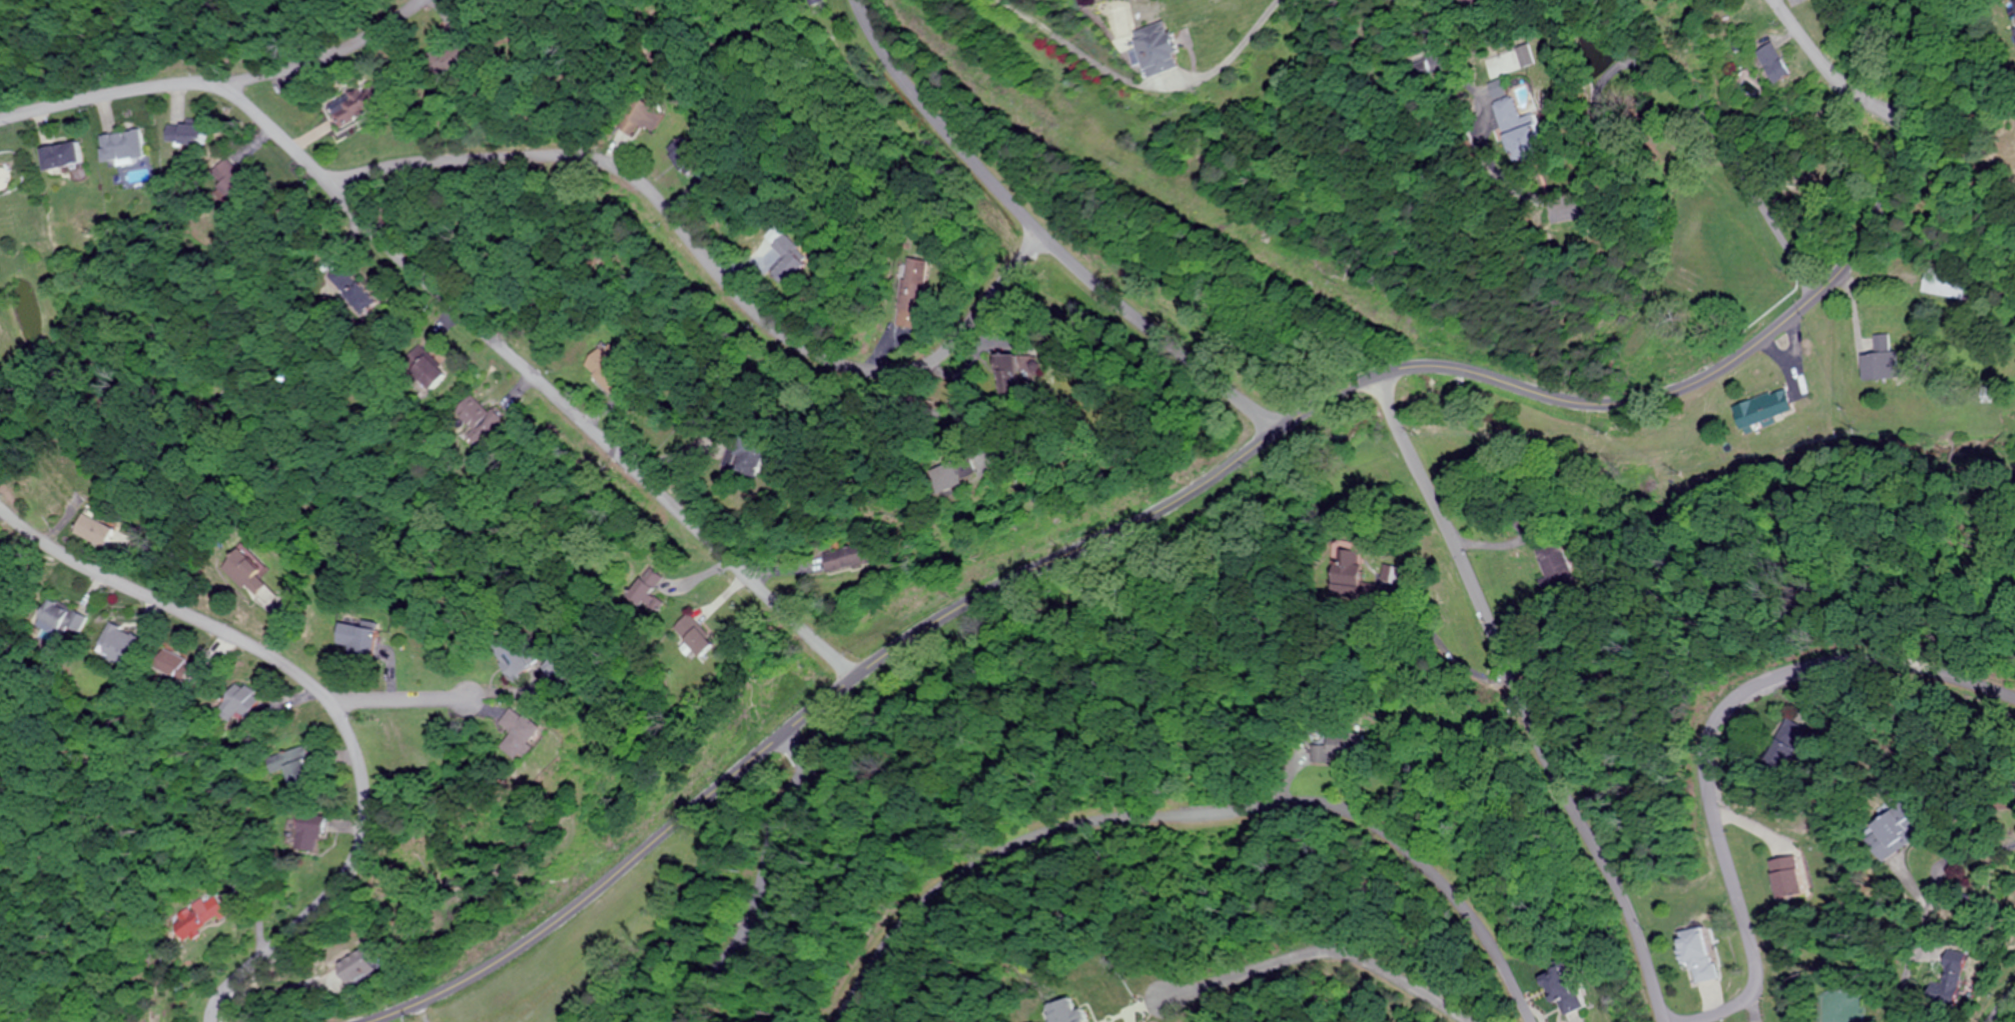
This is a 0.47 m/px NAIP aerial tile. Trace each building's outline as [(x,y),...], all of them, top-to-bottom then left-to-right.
[(1142,77),(1175,67),(1161,21),(1128,31),(1142,77)] [(1790,75),(1772,41),(1754,51),(1772,84),(1790,75)] [(205,144),(206,124),(162,123),(162,143),(205,144)] [(144,158),(140,127),(93,135),(97,162),(112,160),(113,163),(144,158)] [(37,171),(78,163),(72,139),(32,148),(37,171)] [(1961,299),(1964,275),(1923,269),(1920,293),(1961,299)] [(340,621),(334,645),(372,654),(378,629),(340,621)] [(1787,763),(1804,727),(1785,717),(1767,753),(1787,763)] [(301,748),(281,754),(290,779),(309,773),(301,748)] [(1889,853),(1907,832),(1880,808),(1862,829),(1889,853)] [(1801,894),(1796,864),(1782,866),(1781,858),(1770,860),(1777,899),(1801,894)] [(372,971),(359,953),(334,971),(347,989),(372,971)] [(1719,978),(1714,957),(1700,961),(1702,970),(1697,971),(1699,982),(1719,978)] [(1961,981),(1958,958),(1939,960),(1942,984),(1961,981)] [(1069,991),(1040,1006),(1048,1021),(1084,1021),(1069,991)]
